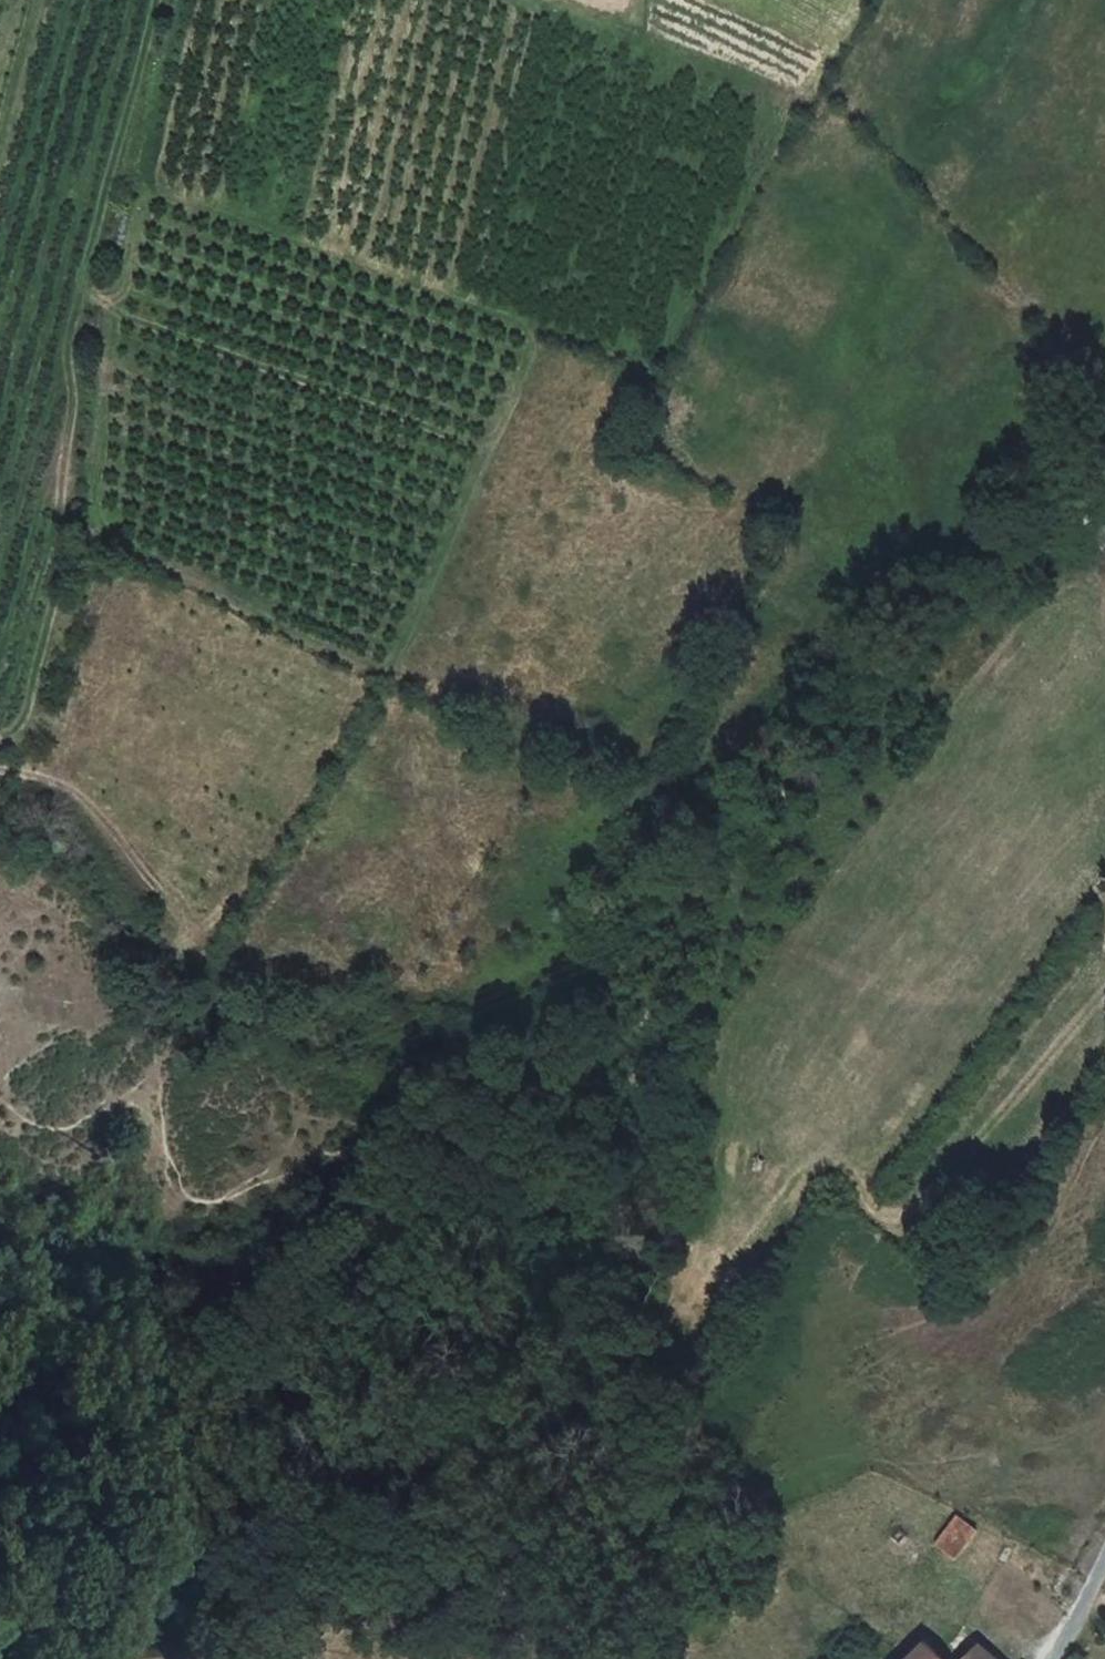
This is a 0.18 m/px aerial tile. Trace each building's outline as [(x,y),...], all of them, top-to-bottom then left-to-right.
[(957,1560),(983,1530),(964,1512),(937,1544),(957,1560)] [(982,1641),(969,1628),(943,1650),(933,1640),(911,1658),(964,1658),(982,1641)] [(982,1641),(964,1658),(999,1658),(982,1641)]
